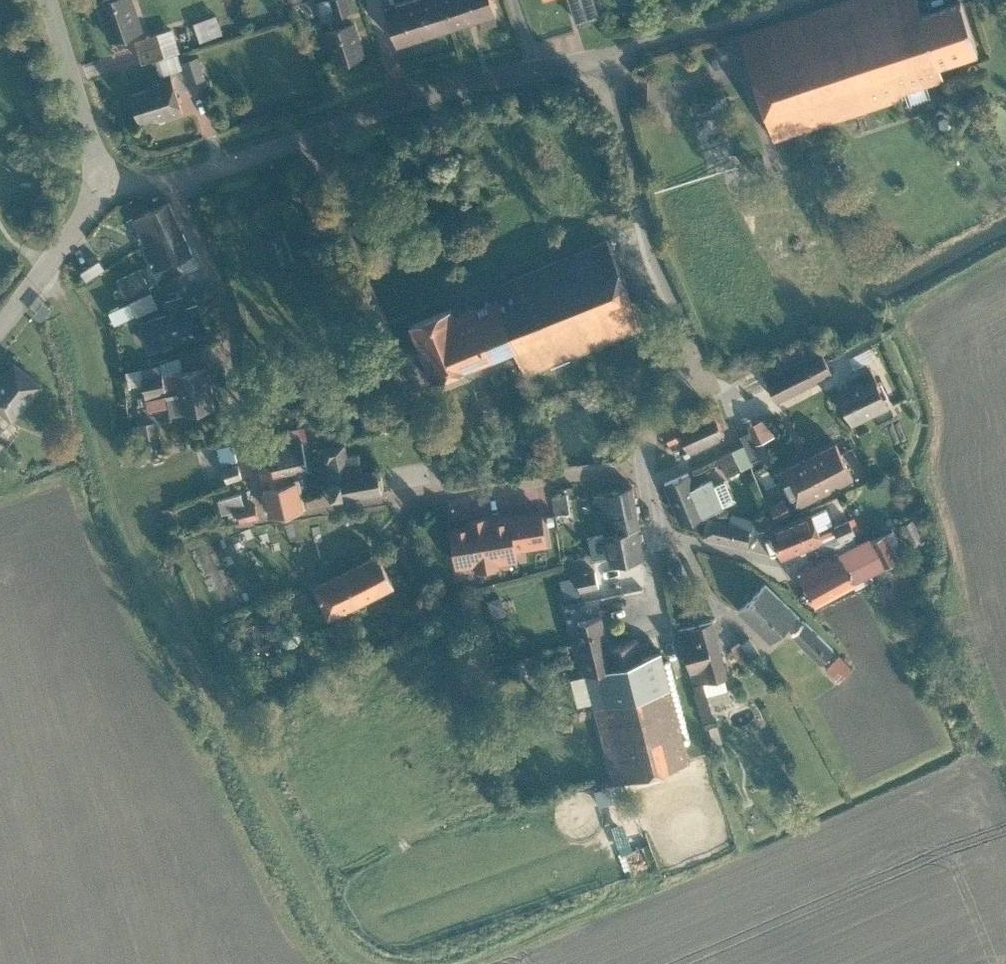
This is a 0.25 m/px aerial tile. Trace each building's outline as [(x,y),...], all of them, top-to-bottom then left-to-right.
[(113,41),(144,30),(134,0),(99,0),(113,41)] [(337,14),(333,16),(336,25),(355,19),(351,10),(348,0),(333,0),(337,14)] [(385,6),(397,43),(449,26),(441,1),(437,2),(437,0),(405,0),(385,6)] [(437,2),(441,1),(449,26),(476,18),(481,27),(496,22),(495,12),(497,11),(493,0),(437,0),(437,2)] [(577,20),(598,14),(594,0),(570,0),(577,20)] [(739,39),(776,141),(946,80),(941,67),(982,52),(964,3),(925,17),(919,0),(848,0),(739,39)] [(217,13),(196,21),(203,39),(224,31),(217,13)] [(336,25),(326,29),(337,62),(365,53),(355,19),(336,25)] [(175,26),(133,40),(141,64),(183,50),(175,26)] [(205,76),(197,54),(180,60),(188,82),(205,76)] [(148,87),(132,92),(141,120),(156,115),(157,118),(184,110),(172,73),(146,81),(148,87)] [(169,199),(134,216),(146,243),(149,241),(180,225),(169,199)] [(146,243),(144,244),(155,269),(193,251),(180,225),(149,241),(146,243)] [(634,319),(599,240),(496,285),(500,295),(465,310),(461,300),(412,321),(438,379),(525,341),(535,363),(634,319)] [(93,273),(111,265),(106,257),(89,265),(93,273)] [(142,267),(114,279),(128,313),(156,301),(142,267)] [(156,316),(142,320),(150,348),(165,344),(207,331),(198,303),(185,307),(182,294),(166,299),(170,312),(156,316)] [(823,339),(764,370),(778,397),(837,367),(823,339)] [(859,365),(882,354),(876,342),(854,353),(859,365)] [(22,360),(0,385),(0,403),(17,418),(48,383),(22,360)] [(208,364),(176,371),(180,389),(184,410),(216,403),(208,364)] [(849,383),(838,388),(852,419),(888,401),(872,367),(847,378),(849,383)] [(678,425),(682,434),(687,444),(689,448),(689,447),(723,430),(714,409),(678,425)] [(0,417),(0,447),(15,431),(0,417)] [(778,434),(769,417),(752,425),(761,442),(778,434)] [(278,451),(259,456),(266,484),(291,479),(288,468),(308,464),(304,447),(302,436),(301,432),(275,437),(278,451)] [(350,441),(327,444),(334,495),(392,488),(389,464),(354,469),(350,441)] [(836,441),(807,456),(824,491),(853,476),(836,441)] [(746,444),(724,455),(733,471),(754,460),(746,444)] [(807,456),(778,470),(795,505),(824,491),(807,456)] [(689,470),(665,480),(682,521),(723,504),(723,503),(734,498),(725,478),(714,483),(712,477),(695,485),(689,470)] [(291,479),(266,484),(272,510),(303,504),(297,477),(291,479)] [(633,484),(596,491),(605,532),(639,525),(641,525),(633,484)] [(241,487),(214,497),(219,513),(247,504),(241,487)] [(558,509),(576,506),(573,488),(555,492),(558,509)] [(540,507),(509,513),(513,538),(524,537),(525,543),(545,540),(540,507)] [(471,521),(452,524),(458,562),(477,559),(478,565),(498,561),(498,560),(516,557),(514,545),(513,538),(509,513),(509,511),(488,515),(488,513),(470,516),(471,521)] [(811,512),(771,526),(780,554),(821,539),(811,512)] [(704,515),(700,533),(746,544),(749,528),(751,518),(751,517),(731,513),(730,521),(704,515)] [(916,518),(900,525),(908,545),(924,539),(916,518)] [(884,521),(798,571),(818,605),(904,555),(884,521)] [(605,532),(590,536),(596,566),(612,562),(645,556),(639,525),(605,532)] [(400,585),(382,551),(313,586),(331,620),(400,585)] [(594,569),(574,573),(577,589),(597,585),(594,569)] [(760,584),(739,606),(771,638),(797,611),(767,581),(765,579),(760,584)] [(583,638),(576,640),(584,673),(586,672),(586,673),(594,700),(614,781),(628,778),(690,762),(663,653),(643,658),(638,639),(610,646),(602,613),(578,619),(583,638)] [(712,617),(679,627),(684,641),(683,641),(687,654),(720,646),(712,617)] [(806,618),(791,635),(841,682),(857,666),(806,618)] [(720,646),(687,654),(691,669),(695,681),(695,680),(708,677),(709,677),(725,673),(727,672),(720,646)] [(635,868),(650,862),(642,844),(628,850),(635,868)]
